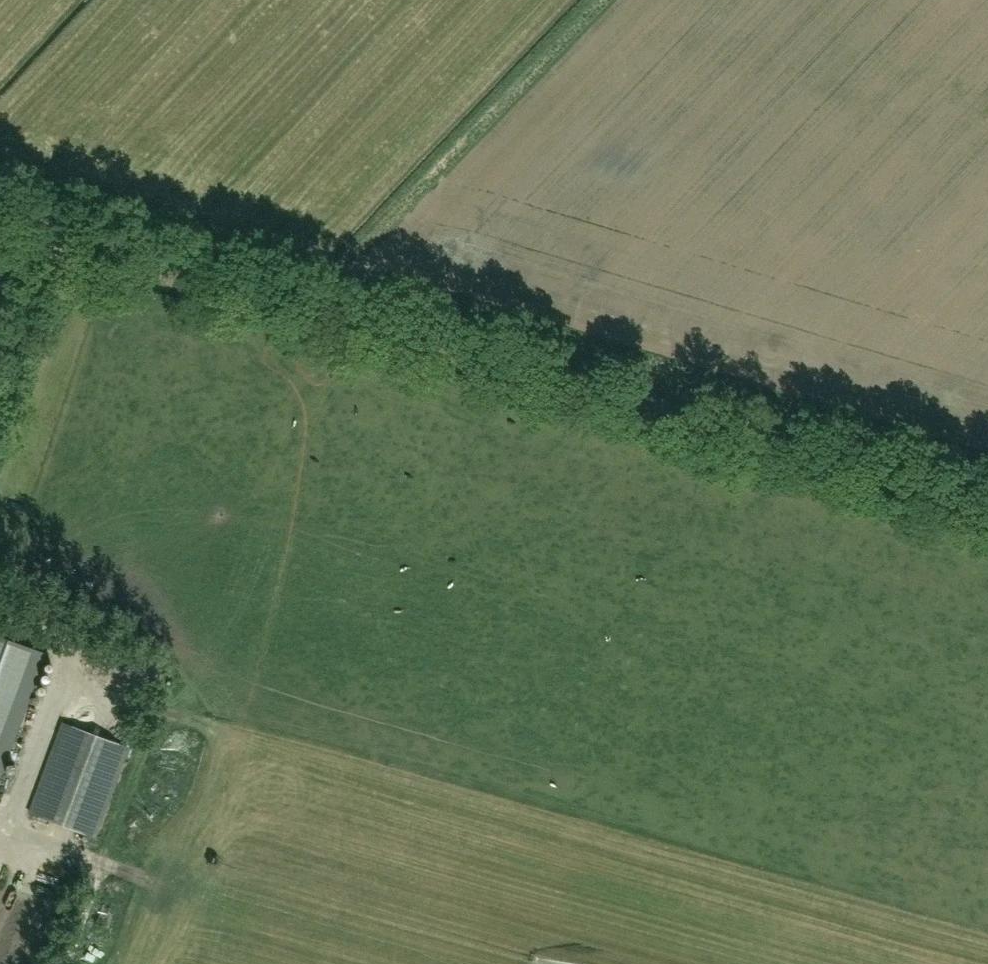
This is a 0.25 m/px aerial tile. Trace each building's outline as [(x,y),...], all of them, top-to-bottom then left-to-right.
[(45,654),(0,637),(0,778),(45,654)] [(62,723),(28,814),(94,838),(127,747),(62,723)]
